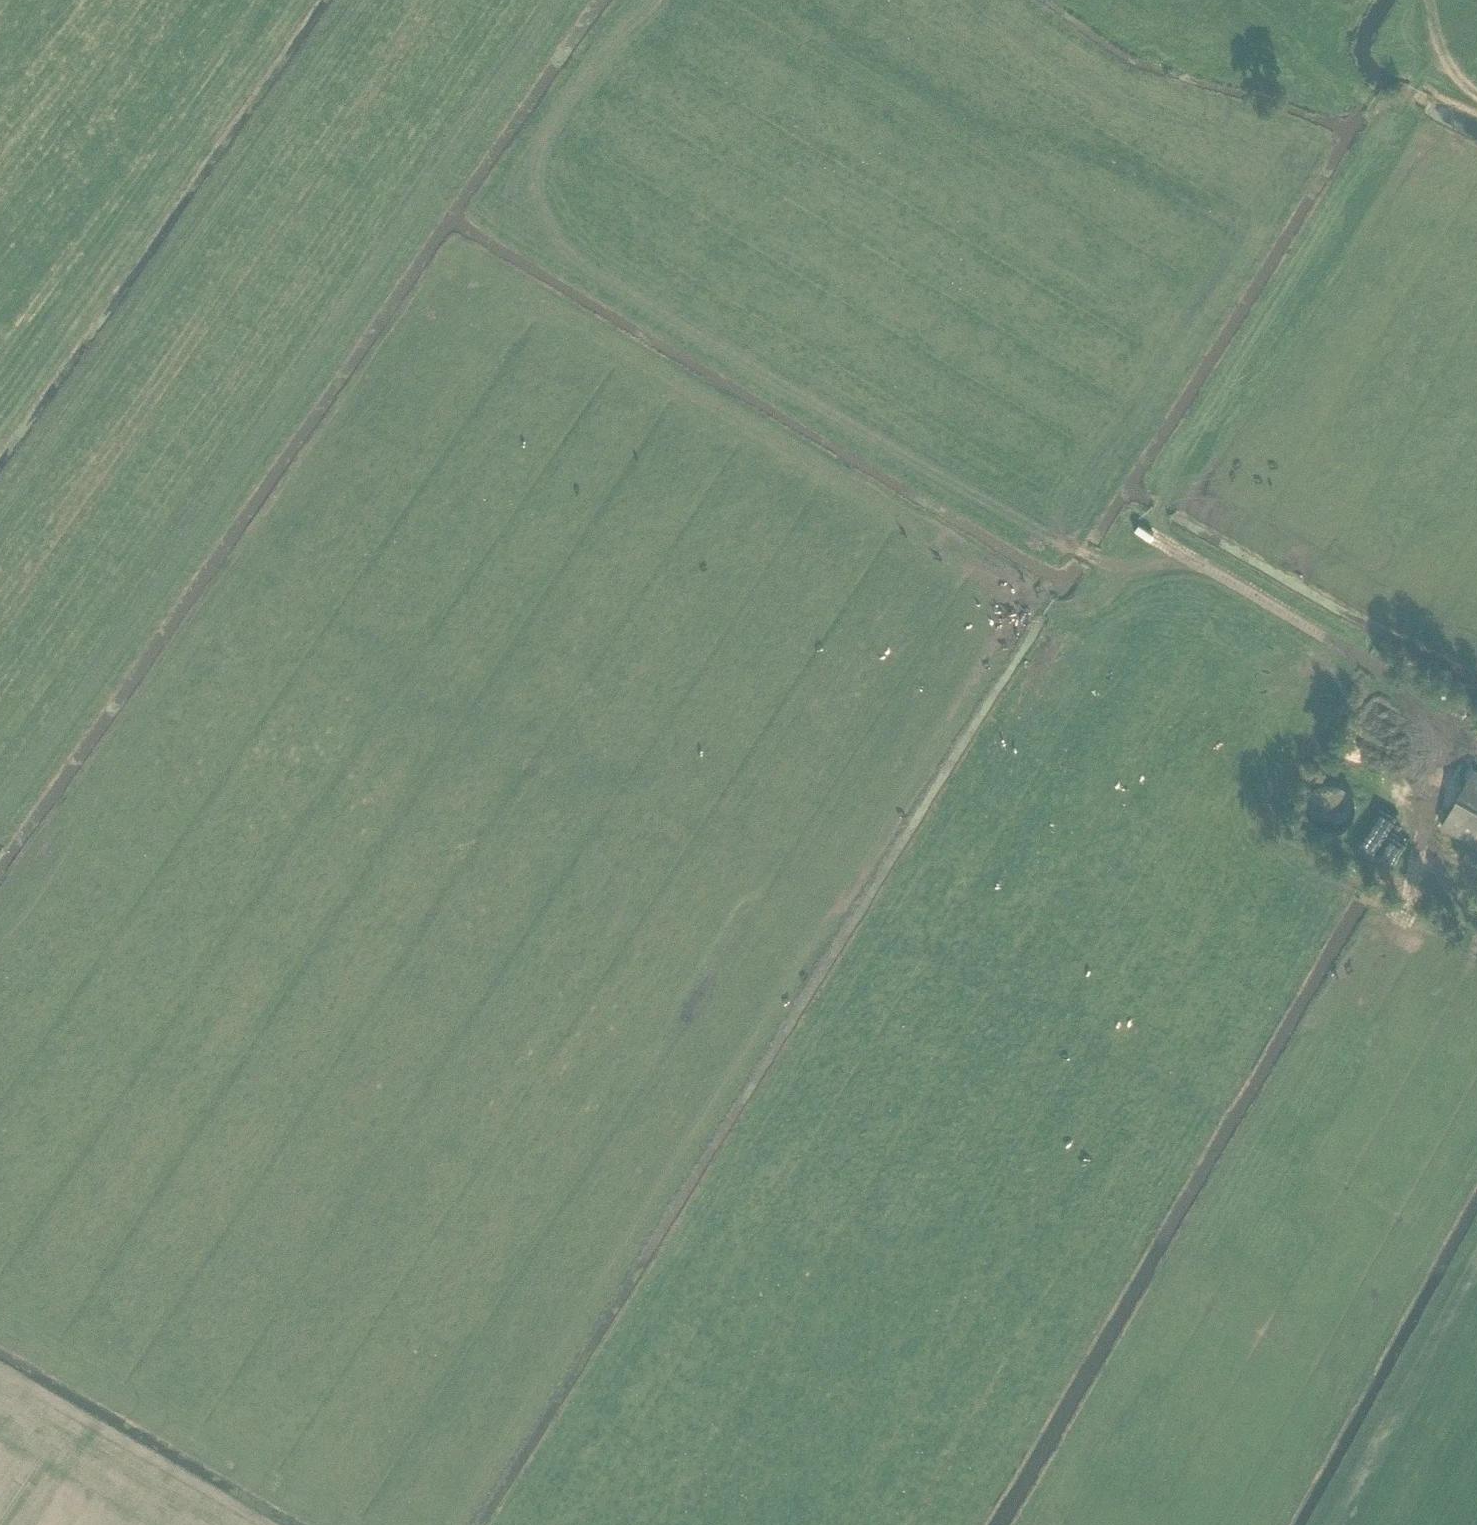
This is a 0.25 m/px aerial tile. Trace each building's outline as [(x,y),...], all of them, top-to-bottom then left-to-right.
[(1441,826),(1476,845),(1476,770),(1473,768),(1441,826)] [(1350,823),(1351,821),(1353,818),(1354,816),(1355,813),(1355,812),(1356,810),(1356,807),(1356,805),(1355,802),(1355,799),(1354,797),(1352,794),(1351,791),(1348,789),(1347,787),(1344,785),(1342,784),(1339,783),(1336,782),(1334,781),(1330,781),(1328,781),(1324,781),(1323,782),(1319,783),(1316,784),(1313,786),(1312,788),(1310,790),(1308,792),(1307,793),(1306,796),(1305,799),(1304,800),(1304,803),(1303,806),(1304,808),(1304,811),(1304,813),(1305,816),(1306,817),(1307,819),(1308,821),(1309,823),(1311,825),(1313,827),(1314,828),(1317,830),(1319,831),(1321,831),(1323,832),(1326,833),(1329,833),(1332,833),(1333,833),(1337,832),(1340,831),(1341,830),(1344,829),(1346,827),(1347,826),(1349,825),(1350,823)]
